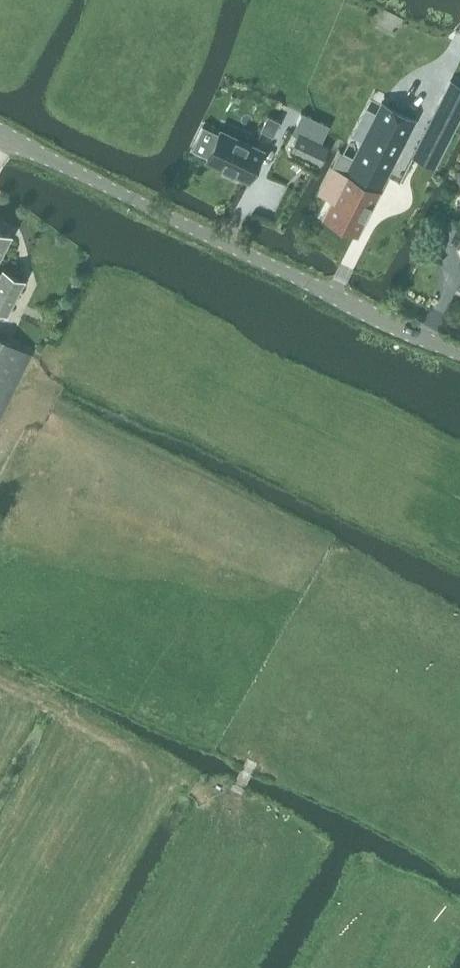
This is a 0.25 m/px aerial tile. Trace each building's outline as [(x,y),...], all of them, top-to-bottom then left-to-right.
[(381,104),(353,159),(386,176),(392,164),(409,132),(415,119),(413,118),(382,102),(381,104)] [(459,116),(438,105),(431,119),(452,130),(459,116)] [(298,135),(290,150),(319,164),(328,146),(321,143),(322,140),(329,124),(302,112),(295,127),(292,133),(298,135)] [(279,120),(267,114),(260,129),(272,135),(279,120)] [(431,119),(420,141),(421,141),(442,152),(452,130),(431,119)] [(208,156),(206,159),(249,179),(263,149),(221,129),(219,132),(208,156)] [(332,166),(319,191),(320,191),(333,198),(324,216),(357,233),(365,217),(379,190),(340,170),(332,166)] [(11,234),(0,228),(0,255),(11,234)] [(7,314),(24,280),(3,269),(1,273),(0,272),(0,310),(7,314)] [(31,354),(0,338),(0,415),(31,354)]
